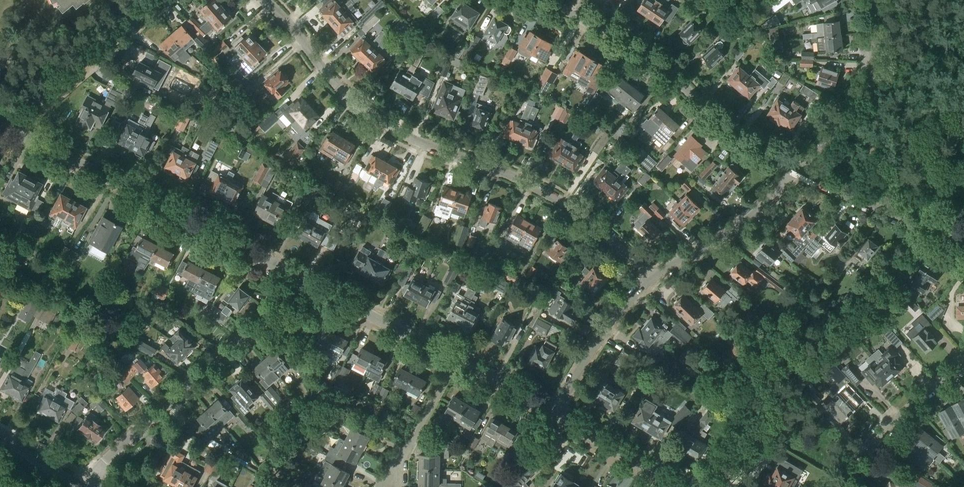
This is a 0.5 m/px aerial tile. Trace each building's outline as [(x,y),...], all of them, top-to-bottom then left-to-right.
[(51,3),(56,1),(59,4),(56,6),(61,12),(71,4),(75,8),(82,2),(83,3),(86,0),(49,0),(51,3)] [(222,7),(219,3),(220,2),(218,0),(212,0),(200,11),(208,20),(222,7)] [(353,5),(355,3),(352,0),(350,0),(341,8),(334,0),(332,0),(320,10),(324,15),(323,16),(327,21),(328,20),(331,23),(353,5)] [(637,1),(642,4),(638,10),(649,17),(660,0),(638,0),(637,1)] [(649,17),(660,24),(663,18),(669,22),(678,9),(672,4),(668,11),(661,7),(666,0),(660,0),(649,17)] [(770,5),(775,12),(780,9),(790,0),(777,0),(770,5)] [(804,2),(810,1),(811,1),(816,10),(821,8),(823,12),(837,4),(835,0),(803,0),(804,2)] [(469,28),(479,13),(477,12),(478,10),(479,10),(473,6),(472,6),(473,7),(471,9),(462,2),(458,8),(457,8),(455,11),(456,11),(453,17),(454,18),(450,24),(449,24),(464,33),(468,27),(469,28)] [(700,8),(697,4),(694,7),(693,7),(686,14),(691,19),(698,11),(700,8)] [(353,5),(331,23),(334,27),(333,28),(337,33),(339,32),(342,36),(359,22),(352,13),(356,10),(353,5)] [(227,13),(222,7),(208,20),(212,25),(214,24),(218,29),(220,27),(222,28),(225,26),(224,24),(231,18),(230,17),(231,15),(229,12),(227,13)] [(364,25),(376,14),(372,9),(360,20),(364,25)] [(366,33),(381,19),(376,14),(364,25),(361,28),(366,33)] [(763,29),(781,24),(775,15),(761,25),(763,29)] [(197,30),(201,26),(192,17),(188,21),(197,30)] [(511,30),(511,27),(495,18),(482,39),(487,42),(493,46),(496,43),(502,47),(508,37),(507,34),(509,33),(511,30)] [(406,40),(414,32),(402,20),(394,28),(406,40)] [(698,37),(702,33),(701,32),(701,31),(691,21),(685,28),(686,29),(681,34),(680,34),(684,39),(683,40),(683,42),(685,44),(686,44),(688,43),(689,44),(690,43),(689,43),(697,36),(698,37)] [(811,39),(818,38),(825,37),(840,35),(839,21),(816,24),(817,32),(812,32),(812,33),(802,35),(803,39),(811,38),(811,39)] [(713,43),(727,29),(723,25),(709,39),(713,43)] [(181,47),(182,46),(188,41),(192,37),(182,26),(171,35),(181,47)] [(204,37),(208,33),(201,26),(197,30),(204,37)] [(770,42),(779,41),(778,28),(769,29),(770,42)] [(356,44),(359,46),(353,52),(354,53),(353,55),(356,58),(358,57),(362,61),(385,37),(387,35),(383,31),(372,43),(364,36),(356,44)] [(540,38),(531,32),(528,36),(526,35),(524,37),(525,38),(518,49),(518,52),(520,54),(521,54),(522,55),(523,56),(525,56),(528,57),(530,57),(532,53),(540,38)] [(231,62),(234,65),(252,49),(258,43),(254,40),(256,38),(251,33),(250,35),(249,34),(243,39),(242,37),(233,45),(241,52),(231,62)] [(208,53),(214,47),(200,34),(194,40),(208,53)] [(468,58),(481,38),(474,34),(460,58),(464,61),(467,57),(468,58)] [(175,60),(180,56),(186,51),(182,46),(181,47),(171,35),(161,44),(175,60)] [(841,35),(840,35),(825,37),(818,38),(811,39),(811,42),(816,42),(818,53),(843,50),(841,35)] [(385,37),(362,61),(366,65),(366,67),(369,70),(371,69),(372,70),(378,64),(380,66),(386,60),(378,53),(380,51),(379,50),(388,41),(385,37)] [(551,52),(552,50),(549,48),(551,44),(540,38),(532,53),(530,57),(530,58),(529,59),(530,59),(536,62),(538,59),(544,63),(550,52),(551,52)] [(215,58),(229,46),(224,41),(210,52),(215,58)] [(725,56),(723,55),(724,55),(720,50),(723,48),(724,44),(721,41),(717,42),(708,51),(709,52),(703,58),(707,62),(706,64),(711,69),(715,65),(714,64),(719,59),(721,60),(725,56)] [(783,52),(782,42),(773,43),(778,49),(783,52)] [(261,47),(258,43),(252,49),(234,65),(238,70),(242,66),(250,74),(260,64),(258,61),(267,53),(266,52),(267,51),(262,46),(261,47)] [(459,59),(466,47),(461,44),(453,57),(459,59)] [(512,61),(518,51),(510,47),(505,57),(501,64),(508,67),(511,60),(512,61)] [(738,61),(745,53),(739,49),(732,57),(738,61)] [(579,53),(576,50),(563,72),(577,80),(580,76),(581,73),(590,58),(579,52),(579,53)] [(405,75),(399,72),(391,86),(393,87),(392,88),(397,91),(398,90),(403,92),(413,75),(417,68),(421,61),(420,61),(423,55),(418,53),(415,58),(416,58),(413,65),(412,65),(408,72),(407,71),(405,75)] [(453,57),(452,56),(449,63),(446,62),(440,75),(446,77),(451,64),(459,67),(462,60),(459,59),(453,57)] [(580,76),(577,80),(576,81),(588,88),(587,90),(593,94),(599,83),(594,80),(599,72),(602,68),(599,67),(600,64),(590,58),(581,73),(580,76)] [(157,80),(160,82),(163,76),(166,77),(172,66),(159,59),(154,70),(140,62),(134,74),(143,78),(140,82),(153,88),(153,87),(157,80)] [(538,83),(543,85),(552,71),(546,67),(540,77),(541,77),(538,83)] [(745,72),(739,67),(728,80),(738,89),(750,74),(746,70),(745,72)] [(828,69),(822,68),(817,83),(833,88),(839,73),(833,71),(833,70),(828,68),(828,69)] [(280,70),(262,87),(266,92),(270,88),(278,98),(286,91),(282,87),(289,80),(288,79),(288,77),(286,75),(284,75),(280,70)] [(552,71),(543,85),(544,86),(540,92),(547,96),(549,93),(548,92),(552,84),(553,85),(559,75),(552,71)] [(771,89),(778,81),(768,73),(761,82),(771,89)] [(789,77),(784,73),(779,82),(784,85),(789,77)] [(749,97),(760,85),(754,80),(755,78),(750,74),(738,89),(749,97)] [(413,75),(403,92),(408,95),(407,97),(412,100),(413,98),(414,99),(422,85),(416,81),(418,78),(413,75)] [(489,85),(491,84),(492,82),(491,80),(490,79),(490,78),(480,75),(470,101),(476,103),(479,95),(483,96),(487,85),(489,85)] [(633,86),(621,76),(616,82),(615,81),(606,91),(620,102),(633,86)] [(238,93),(245,87),(240,81),(233,87),(238,93)] [(464,91),(445,82),(433,110),(435,111),(435,112),(440,114),(441,113),(445,115),(446,117),(450,119),(452,118),(453,118),(464,91)] [(111,106),(119,110),(126,95),(130,86),(124,83),(120,93),(113,89),(104,105),(88,97),(81,111),(83,112),(78,121),(80,123),(79,124),(88,128),(89,127),(91,128),(93,124),(100,127),(111,106)] [(245,100),(255,90),(250,84),(240,94),(245,100)] [(809,96),(813,91),(804,85),(800,91),(809,96)] [(633,113),(642,102),(640,101),(645,95),(633,86),(620,102),(633,113)] [(137,90),(131,87),(126,96),(132,99),(137,90)] [(603,96),(597,92),(588,106),(594,110),(603,96)] [(774,103),(776,104),(769,114),(772,117),(771,118),(778,123),(789,107),(791,103),(785,99),(784,100),(778,96),(774,103)] [(292,104),(280,114),(284,119),(287,117),(293,124),(298,119),(311,107),(310,106),(311,105),(308,102),(306,102),(302,98),(293,106),(292,104)] [(789,107),(778,123),(779,123),(780,122),(791,129),(796,121),(799,123),(800,122),(802,120),(802,118),(799,116),(805,108),(793,100),(791,103),(789,107)] [(492,109),(480,104),(478,108),(477,107),(473,116),(475,116),(472,124),(477,126),(477,128),(478,130),(480,131),(482,130),(483,129),(484,129),(487,121),(489,122),(492,113),(490,113),(492,109)] [(508,127),(506,127),(503,135),(506,136),(507,136),(507,138),(511,140),(513,139),(518,141),(528,117),(529,117),(533,107),(527,104),(519,123),(511,120),(508,127)] [(298,119),(293,124),(291,126),(298,134),(301,137),(306,132),(304,131),(320,117),(316,112),(316,111),(314,108),(312,108),(311,107),(298,119)] [(576,120),(579,114),(566,107),(558,121),(565,125),(570,116),(576,120)] [(578,107),(575,111),(581,115),(584,111),(578,107)] [(647,142),(649,140),(657,131),(669,116),(659,107),(648,119),(647,118),(642,124),(648,129),(641,138),(646,143),(647,142)] [(265,131),(279,118),(273,111),(259,124),(265,131)] [(184,132),(191,117),(182,113),(175,128),(184,132)] [(148,120),(132,149),(136,151),(135,152),(136,154),(141,157),(143,156),(145,152),(147,147),(151,149),(155,142),(151,140),(152,139),(146,136),(151,128),(149,127),(151,123),(152,124),(156,117),(151,114),(148,119),(148,120)] [(122,135),(121,134),(118,138),(120,139),(118,141),(119,142),(119,144),(123,146),(125,145),(132,149),(148,120),(148,119),(144,116),(139,124),(130,120),(126,126),(125,126),(126,127),(122,135)] [(232,116),(223,122),(229,130),(238,124),(232,116)] [(657,131),(649,140),(652,143),(657,138),(663,144),(670,136),(680,126),(669,116),(657,131)] [(528,117),(518,141),(523,143),(523,145),(527,147),(529,146),(533,148),(537,140),(535,139),(538,132),(540,133),(542,129),(532,124),(534,119),(529,117),(528,117)] [(113,121),(107,132),(114,136),(120,124),(113,121)] [(618,141),(623,136),(629,129),(624,124),(612,137),(618,142),(618,141)] [(552,147),(549,152),(549,154),(550,156),(553,158),(553,159),(557,162),(559,161),(563,164),(577,141),(581,133),(576,130),(572,138),(569,142),(562,137),(555,148),(552,147)] [(336,152),(344,138),(340,136),(340,134),(336,132),(335,133),(334,132),(329,139),(327,138),(319,150),(322,152),(332,158),(334,155),(336,152)] [(599,154),(610,138),(604,133),(592,150),(599,154)] [(225,151),(232,139),(225,135),(218,147),(225,151)] [(623,145),(628,141),(623,136),(618,141),(623,145)] [(685,158),(689,161),(684,166),(691,172),(698,165),(696,163),(705,152),(697,145),(699,143),(692,136),(678,152),(675,156),(681,162),(685,158)] [(334,155),(328,166),(332,168),(335,162),(337,160),(346,165),(348,161),(353,153),(351,152),(355,145),(354,144),(354,143),(350,140),(349,141),(344,138),(336,152),(334,155)] [(210,160),(219,144),(211,140),(203,156),(210,160)] [(577,141),(563,164),(568,166),(568,168),(572,170),(574,170),(576,171),(585,157),(577,152),(582,144),(577,141)] [(305,149),(297,143),(284,158),(292,164),(305,149)] [(181,150),(172,146),(168,153),(172,155),(166,167),(167,167),(166,169),(166,170),(171,173),(172,172),(173,170),(176,172),(188,149),(183,147),(181,150)] [(195,173),(199,166),(195,164),(199,155),(188,149),(176,172),(181,175),(180,176),(180,178),(185,180),(186,179),(187,177),(188,178),(191,171),(195,173)] [(242,159),(246,151),(242,149),(238,157),(242,159)] [(247,161),(251,154),(246,151),(242,159),(247,161)] [(662,172),(674,157),(668,152),(656,166),(662,172)] [(657,163),(646,153),(639,162),(650,171),(657,163)] [(371,163),(369,162),(365,170),(372,174),(365,187),(371,191),(372,188),(375,182),(378,177),(386,162),(381,160),(382,158),(378,156),(376,157),(375,156),(371,163)] [(602,188),(606,191),(626,166),(632,160),(627,156),(612,174),(605,168),(594,181),(597,183),(596,185),(600,188),(602,188)] [(855,167),(857,160),(851,157),(848,164),(855,167)] [(712,170),(717,165),(713,161),(708,166),(712,170)] [(372,188),(376,190),(379,185),(381,186),(384,180),(391,184),(396,176),(394,175),(398,169),(396,168),(396,166),(392,164),(391,165),(386,162),(378,177),(375,182),(372,188)] [(261,185),(270,167),(262,163),(253,181),(261,185)] [(729,167),(728,166),(724,172),(723,171),(719,175),(733,187),(737,182),(738,183),(742,179),(740,178),(741,176),(735,171),(737,169),(737,167),(733,164),(731,164),(729,167)] [(626,166),(606,191),(610,194),(609,196),(613,199),(615,198),(617,201),(628,188),(621,182),(627,174),(631,170),(626,166)] [(702,187),(707,182),(704,180),(712,170),(708,166),(695,180),(702,187)] [(266,188),(276,170),(270,167),(261,185),(266,188)] [(226,178),(212,171),(208,178),(216,182),(211,192),(212,192),(211,193),(217,196),(218,195),(222,197),(231,179),(227,177),(226,178)] [(16,202),(17,202),(29,178),(25,176),(24,174),(21,173),(19,173),(18,172),(14,180),(12,178),(3,194),(16,202)] [(646,188),(653,178),(646,173),(639,182),(646,188)] [(713,186),(713,187),(711,192),(720,199),(725,196),(726,197),(727,195),(728,196),(731,192),(730,191),(733,187),(719,175),(715,180),(717,181),(713,186)] [(29,178),(17,202),(30,209),(39,193),(36,192),(40,184),(39,184),(39,182),(36,180),(34,181),(29,178)] [(413,188),(409,187),(405,198),(415,201),(417,195),(425,198),(427,191),(426,191),(429,182),(428,182),(428,180),(424,179),(422,180),(417,178),(413,188)] [(231,179),(222,197),(223,198),(223,199),(227,201),(228,201),(233,203),(243,185),(231,179)] [(338,192),(343,184),(338,180),(332,189),(338,192)] [(689,192),(694,187),(686,180),(682,185),(689,192)] [(293,203),(299,206),(308,188),(302,184),(293,203)] [(313,196),(318,188),(311,184),(306,192),(313,196)] [(458,192),(445,187),(439,203),(440,203),(439,206),(437,205),(434,212),(449,217),(451,213),(453,207),(458,192)] [(276,202),(279,195),(273,192),(270,198),(264,195),(254,213),(266,220),(276,202)] [(466,212),(472,196),(458,192),(453,207),(451,213),(464,217),(466,212)] [(58,228),(60,224),(63,218),(64,218),(73,201),(60,195),(48,217),(52,219),(49,224),(58,228)] [(276,202),(266,220),(279,226),(285,214),(286,215),(287,213),(288,212),(293,203),(287,199),(279,195),(276,202)] [(692,216),(700,208),(687,195),(679,203),(692,216)] [(71,233),(85,208),(73,201),(64,218),(63,218),(60,224),(68,228),(66,231),(71,233)] [(384,219),(391,204),(385,201),(378,216),(384,219)] [(666,215),(653,202),(649,207),(661,220),(666,215)] [(496,223),(502,207),(489,203),(487,209),(485,208),(482,218),(479,225),(485,227),(488,220),(496,223)] [(651,241),(660,232),(647,220),(650,218),(654,213),(644,203),(639,208),(645,213),(644,214),(641,217),(641,219),(640,221),(638,220),(635,223),(636,225),(635,226),(640,230),(638,231),(643,235),(644,234),(651,241)] [(680,228),(683,225),(684,225),(688,221),(689,222),(692,218),(691,217),(692,216),(679,203),(668,214),(673,218),(671,219),(680,228)] [(357,219),(364,209),(357,206),(351,216),(357,219)] [(812,215),(804,208),(796,217),(809,230),(813,226),(811,225),(816,220),(816,219),(816,217),(814,215),(812,215)] [(311,214),(305,211),(299,222),(301,223),(295,234),(307,240),(319,218),(319,215),(313,212),(311,214)] [(368,220),(372,214),(366,211),(362,216),(368,220)] [(422,236),(431,218),(423,214),(414,231),(422,236)] [(413,232),(417,223),(401,215),(397,225),(413,232)] [(517,244),(529,222),(517,215),(509,229),(509,230),(505,237),(517,244)] [(798,246),(795,249),(790,244),(787,247),(797,257),(801,252),(803,249),(810,241),(813,238),(809,235),(811,232),(809,230),(796,217),(787,225),(795,233),(795,235),(797,237),(793,241),(798,246)] [(117,225),(103,218),(90,243),(107,252),(118,232),(119,232),(121,227),(118,225),(117,225)] [(326,236),(332,225),(319,218),(307,240),(318,247),(324,235),(326,236)] [(534,244),(542,229),(529,222),(517,244),(518,243),(530,250),(534,243),(534,244)] [(14,250),(28,227),(21,223),(7,246),(14,250)] [(459,225),(453,243),(462,246),(469,228),(459,225)] [(840,248),(845,242),(841,238),(845,233),(836,226),(822,243),(831,250),(835,245),(836,246),(837,245),(840,248)] [(29,242),(35,231),(29,227),(23,239),(29,242)] [(473,248),(477,238),(470,235),(466,245),(473,248)] [(158,246),(142,238),(134,254),(141,258),(143,254),(147,256),(145,261),(149,263),(158,246)] [(812,257),(822,245),(814,238),(804,250),(812,257)] [(869,259),(879,247),(869,239),(855,255),(861,260),(865,256),(867,258),(868,257),(869,259)] [(568,247),(558,240),(554,245),(552,244),(546,252),(558,261),(568,247)] [(770,247),(766,244),(762,249),(761,248),(758,252),(759,253),(758,254),(759,254),(756,257),(763,262),(765,259),(771,264),(779,254),(778,253),(780,251),(772,245),(770,247)] [(64,261),(70,249),(63,246),(57,257),(64,261)] [(174,254),(158,246),(149,263),(154,266),(156,261),(168,267),(174,254)] [(371,278),(386,251),(381,248),(374,260),(369,257),(372,251),(363,246),(353,263),(362,268),(360,272),(371,278)] [(792,262),(793,261),(796,257),(791,253),(785,246),(780,251),(781,251),(792,262)] [(386,251),(371,278),(382,284),(391,269),(383,265),(386,260),(388,261),(391,254),(390,254),(393,250),(388,247),(386,251)] [(71,265),(78,254),(71,250),(65,262),(71,265)] [(831,270),(839,276),(854,257),(846,251),(831,270)] [(573,263),(579,255),(574,252),(568,259),(573,263)] [(796,264),(804,255),(803,254),(802,253),(801,252),(797,257),(796,257),(793,261),(796,264)] [(496,264),(487,260),(483,267),(499,276),(505,265),(498,261),(496,264)] [(196,286),(204,270),(189,262),(182,274),(194,280),(192,284),(196,286)] [(401,275),(406,266),(400,263),(396,272),(401,275)] [(416,267),(408,263),(402,274),(410,278),(416,267)] [(934,284),(940,273),(924,263),(905,293),(910,298),(917,292),(921,294),(922,293),(924,294),(926,290),(925,288),(927,284),(925,283),(928,280),(934,284)] [(111,275),(116,278),(123,268),(117,264),(111,275)] [(606,269),(602,267),(601,266),(600,266),(598,265),(597,264),(595,267),(594,266),(590,271),(585,267),(581,271),(586,275),(600,287),(608,277),(607,277),(609,274),(608,273),(607,271),(606,270),(606,269)] [(731,274),(730,276),(735,279),(735,278),(739,280),(738,282),(743,285),(744,284),(745,284),(748,279),(753,283),(754,284),(757,280),(766,287),(769,283),(774,286),(777,289),(781,284),(778,281),(759,268),(756,273),(754,271),(753,273),(745,268),(744,269),(738,264),(731,274)] [(532,279),(539,270),(532,266),(526,275),(532,279)] [(451,287),(458,273),(450,269),(443,283),(451,287)] [(505,269),(501,276),(514,283),(518,276),(505,269)] [(211,297),(214,291),(221,278),(204,270),(196,286),(202,289),(203,292),(211,297)] [(593,296),(600,287),(586,275),(579,284),(580,285),(579,286),(583,290),(584,289),(593,296)] [(405,294),(415,300),(424,282),(414,277),(409,285),(407,284),(405,285),(402,290),(403,292),(405,293),(405,294)] [(573,287),(560,279),(557,284),(570,292),(573,287)] [(505,293),(511,283),(505,280),(500,289),(505,293)] [(727,289),(726,290),(719,284),(718,285),(711,280),(703,289),(711,297),(710,298),(715,302),(716,301),(717,301),(723,307),(731,298),(730,298),(733,295),(742,303),(746,298),(732,286),(728,291),(727,289)] [(434,290),(428,287),(430,285),(424,282),(415,300),(427,306),(430,299),(435,302),(441,291),(435,288),(434,290)] [(456,293),(461,285),(455,282),(450,290),(456,293)] [(156,302),(157,300),(164,287),(158,284),(150,299),(156,302)] [(578,315),(568,309),(571,304),(565,301),(566,299),(559,295),(560,292),(554,289),(555,287),(551,285),(545,293),(556,300),(549,311),(550,313),(551,315),(553,314),(555,314),(556,314),(558,318),(563,318),(563,317),(571,322),(574,322),(578,315)] [(162,302),(169,289),(164,287),(157,300),(162,302)] [(250,296),(240,288),(236,293),(231,289),(223,299),(228,303),(230,302),(240,309),(250,296)] [(459,323),(474,295),(476,292),(468,288),(464,297),(466,297),(463,303),(464,304),(463,306),(456,302),(448,317),(459,323)] [(901,297),(908,304),(912,300),(906,293),(901,297)] [(470,329),(481,308),(474,304),(478,297),(474,295),(459,323),(470,329)] [(32,316),(40,302),(28,296),(17,317),(28,323),(32,316)] [(688,303),(682,297),(674,306),(682,314),(680,315),(692,326),(703,314),(708,320),(715,314),(704,303),(698,309),(690,301),(688,303)] [(532,328),(538,317),(545,303),(538,299),(525,324),(532,328)] [(48,328),(57,311),(40,302),(32,316),(46,323),(45,326),(48,328)] [(214,322),(222,312),(222,311),(212,304),(210,303),(203,313),(214,322)] [(941,318),(946,307),(938,304),(931,311),(927,315),(933,321),(937,317),(941,318)] [(229,316),(233,312),(231,310),(226,306),(222,311),(222,312),(227,316),(229,316)] [(151,326),(160,314),(150,307),(142,320),(151,326)] [(112,325),(119,314),(115,312),(108,322),(112,325)] [(66,322),(67,317),(60,314),(55,316),(51,325),(56,327),(59,320),(60,320),(66,322)] [(924,329),(930,324),(922,315),(911,324),(914,327),(907,333),(912,340),(913,339),(926,353),(937,343),(933,338),(928,332),(927,332),(924,329)] [(547,336),(553,325),(538,317),(532,328),(547,336)] [(665,344),(673,335),(685,345),(692,337),(676,324),(670,332),(653,317),(650,320),(648,320),(642,326),(644,327),(656,337),(665,344)] [(509,342),(518,326),(503,318),(492,339),(502,345),(506,340),(509,342)] [(75,321),(71,329),(78,333),(83,325),(75,321)] [(644,327),(642,330),(640,329),(635,335),(641,340),(639,342),(640,342),(637,345),(644,351),(645,349),(648,352),(645,356),(656,366),(660,361),(655,356),(665,344),(656,337),(644,327)] [(896,348),(902,342),(888,327),(882,332),(896,348)] [(328,348),(335,335),(323,328),(316,342),(328,348)] [(174,343),(187,356),(192,351),(191,348),(194,346),(178,330),(169,339),(174,343)] [(62,343),(73,350),(79,340),(67,333),(62,343)] [(338,361),(341,354),(348,341),(335,335),(328,348),(325,354),(338,361)] [(135,347),(151,356),(156,349),(140,339),(135,347)] [(544,345),(543,345),(540,351),(535,348),(528,360),(535,364),(536,363),(545,368),(558,346),(547,340),(544,345)] [(739,356),(747,348),(740,341),(732,350),(739,356)] [(187,356),(174,343),(169,348),(165,343),(161,347),(176,363),(179,360),(181,361),(187,356)] [(887,350),(882,354),(878,349),(872,355),(879,363),(891,377),(902,367),(895,358),(896,358),(897,359),(899,356),(899,355),(900,354),(892,346),(887,350)] [(367,368),(374,354),(362,348),(355,362),(367,368)] [(626,348),(617,363),(624,368),(633,353),(626,348)] [(285,360),(275,350),(265,359),(280,376),(292,366),(286,360),(285,360)] [(22,401),(30,386),(25,383),(41,355),(36,352),(26,368),(11,395),(22,401)] [(377,381),(380,374),(387,361),(374,354),(367,368),(364,375),(377,381)] [(876,382),(880,387),(891,377),(879,363),(872,355),(866,360),(870,365),(862,372),(866,377),(873,385),(876,382)] [(301,362),(312,373),(317,368),(307,357),(301,362)] [(727,369),(731,365),(724,357),(720,361),(727,369)] [(148,369),(139,358),(133,364),(131,362),(123,371),(130,379),(138,370),(142,374),(141,375),(147,381),(145,382),(151,388),(165,376),(154,364),(148,369)] [(280,376),(265,359),(254,368),(264,380),(269,375),(275,381),(280,376)] [(111,380),(123,368),(116,361),(105,373),(111,380)] [(310,377),(299,362),(293,367),(300,376),(302,374),(306,379),(310,377)] [(845,385),(850,380),(834,363),(827,370),(838,381),(841,381),(842,383),(838,387),(841,391),(835,396),(851,413),(862,403),(845,385)] [(21,367),(15,364),(10,375),(9,374),(1,389),(11,395),(26,368),(22,366),(21,367)] [(337,380),(343,367),(338,364),(331,377),(337,380)] [(856,386),(862,380),(848,364),(842,369),(856,386)] [(345,381),(350,370),(344,367),(336,382),(342,385),(344,381),(345,381)] [(407,388),(414,375),(401,369),(394,382),(407,388)] [(655,382),(661,373),(655,369),(649,378),(655,382)] [(126,384),(130,379),(123,371),(118,377),(126,384)] [(419,395),(426,381),(414,375),(407,388),(419,395)] [(601,404),(605,399),(612,387),(606,384),(608,382),(602,378),(592,395),(597,399),(596,400),(601,404)] [(258,397),(253,391),(242,379),(231,389),(235,394),(232,397),(238,404),(236,405),(245,415),(251,410),(248,406),(258,397)] [(375,401),(382,387),(375,383),(370,394),(371,395),(370,398),(375,401)] [(125,411),(139,399),(128,386),(116,397),(121,403),(119,404),(125,411)] [(61,390),(63,388),(62,387),(60,390),(57,388),(51,398),(42,393),(38,401),(41,403),(37,410),(47,415),(61,390)] [(276,406),(283,400),(271,387),(265,392),(270,398),(276,406)] [(384,401),(389,390),(383,387),(377,398),(384,401)] [(618,391),(612,387),(605,399),(601,404),(607,407),(608,405),(614,409),(624,392),(619,389),(618,391)] [(68,408),(70,405),(69,402),(64,399),(66,394),(62,391),(64,389),(63,388),(61,390),(47,415),(58,422),(66,407),(68,408)] [(814,406),(821,400),(812,390),(805,396),(814,406)] [(270,398),(265,392),(260,397),(271,410),(276,406),(270,398)] [(457,421),(467,404),(454,396),(442,417),(445,418),(446,415),(457,421)] [(851,413),(835,396),(829,402),(826,399),(821,403),(840,424),(851,413)] [(101,412),(107,406),(97,397),(89,405),(93,409),(95,407),(101,412)] [(644,428),(654,412),(658,405),(647,398),(633,422),(644,428)] [(77,415),(88,403),(83,399),(72,410),(77,415)] [(219,399),(208,409),(218,420),(223,426),(235,416),(229,410),(228,410),(219,399)] [(952,405),(963,427),(963,399),(952,405)] [(644,428),(655,435),(661,438),(671,422),(677,428),(693,410),(686,403),(669,421),(654,412),(644,428)] [(416,417),(421,407),(415,404),(410,414),(416,417)] [(471,440),(478,427),(473,423),(480,411),(467,404),(457,421),(468,427),(463,435),(471,440)] [(952,405),(939,413),(947,428),(943,430),(948,440),(952,437),(963,431),(963,427),(952,405)] [(208,409),(198,418),(202,423),(198,427),(203,433),(213,424),(218,430),(223,426),(218,420),(208,409)] [(707,424),(714,416),(707,410),(699,420),(701,422),(697,428),(692,437),(685,433),(681,439),(683,440),(679,448),(689,454),(702,431),(704,429),(707,424)] [(735,417),(740,421),(745,413),(740,410),(735,417)] [(95,441),(98,440),(105,429),(97,424),(100,420),(89,413),(78,429),(95,441)] [(245,429),(250,423),(241,413),(235,418),(245,429)] [(363,450),(370,437),(358,430),(361,425),(348,417),(343,425),(351,430),(345,441),(363,450)] [(492,447),(504,425),(492,418),(481,438),(489,442),(488,445),(492,447)] [(506,450),(517,432),(504,425),(492,447),(496,449),(498,446),(506,450)] [(933,439),(920,428),(911,440),(933,457),(932,457),(940,463),(945,457),(938,451),(945,442),(936,435),(933,439)] [(705,453),(709,446),(702,442),(707,434),(702,431),(689,454),(699,460),(703,452),(705,453)] [(187,442),(189,437),(181,433),(179,437),(187,442)] [(474,450),(480,440),(473,436),(467,447),(474,450)] [(221,453),(224,446),(212,439),(208,446),(221,453)] [(771,448),(774,443),(768,439),(765,444),(771,448)] [(923,469),(932,457),(933,457),(911,440),(901,451),(923,469)] [(356,463),(363,450),(345,441),(339,451),(331,447),(327,454),(340,461),(343,456),(356,463)] [(449,458),(449,449),(434,449),(434,455),(420,455),(419,470),(440,470),(440,458),(449,458)] [(891,449),(887,454),(894,458),(897,453),(891,449)] [(164,479),(176,485),(188,465),(182,461),(185,456),(175,450),(160,476),(165,478),(164,479)] [(501,475),(513,455),(507,451),(495,471),(501,475)] [(343,486),(350,474),(337,467),(340,461),(327,454),(323,462),(331,466),(325,477),(343,486)] [(749,459),(744,468),(752,472),(757,464),(749,459)] [(210,474),(216,463),(210,460),(204,471),(210,474)] [(787,462),(783,460),(781,463),(780,463),(777,468),(774,474),(772,473),(770,476),(768,477),(766,480),(766,483),(768,484),(773,486),(793,486),(797,480),(792,478),(793,477),(782,471),(785,466),(785,465),(787,462)] [(217,477),(222,466),(216,463),(210,474),(217,477)] [(176,485),(179,486),(192,486),(200,472),(194,468),(188,465),(176,485)] [(503,486),(528,486),(529,486),(524,481),(533,472),(527,465),(521,470),(517,465),(507,474),(511,479),(503,486)] [(909,469),(906,474),(913,478),(916,473),(909,469)] [(461,484),(447,483),(447,479),(439,478),(440,470),(419,470),(419,485),(446,486),(461,486),(461,484)] [(574,482),(573,482),(574,482),(572,480),(573,479),(564,474),(563,475),(562,474),(561,476),(559,474),(555,480),(557,482),(556,483),(556,482),(553,486),(571,486),(574,482)] [(932,483),(918,476),(913,485),(917,486),(931,486),(932,483)] [(343,486),(325,477),(320,486),(343,486)] [(907,486),(908,486),(899,481),(899,482),(894,479),(891,482),(890,482),(887,486),(908,486),(907,486)]
